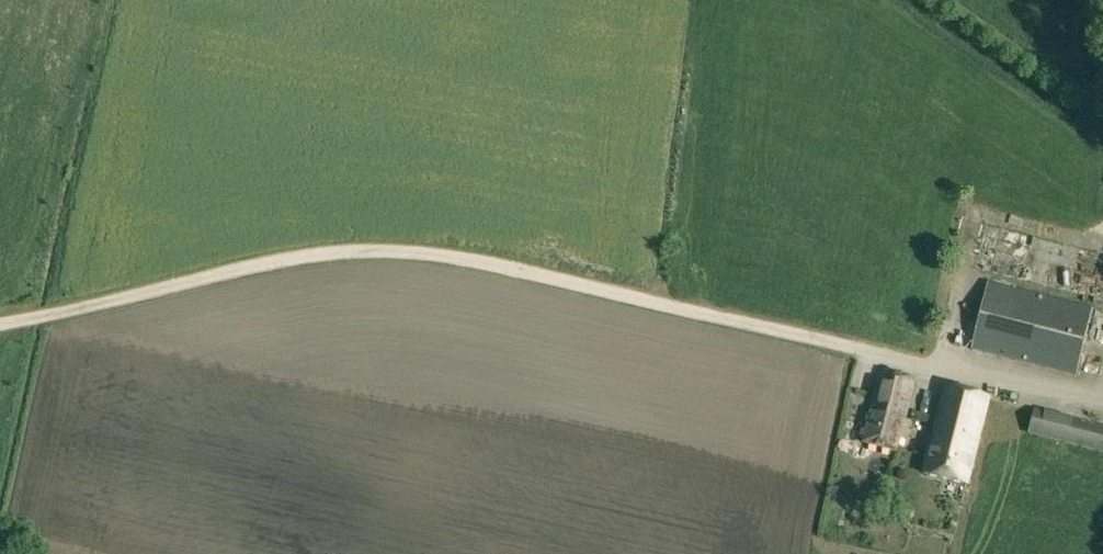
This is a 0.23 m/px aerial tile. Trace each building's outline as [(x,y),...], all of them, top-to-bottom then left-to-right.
[(973,350),(974,350),(1075,376),(1092,310),(989,284),(973,350)] [(865,443),(895,451),(913,381),(883,373),(865,443)] [(968,485),(989,400),(945,389),(924,474),(968,485)] [(1035,410),(1028,434),(1102,453),(1102,427),(1035,410)]
